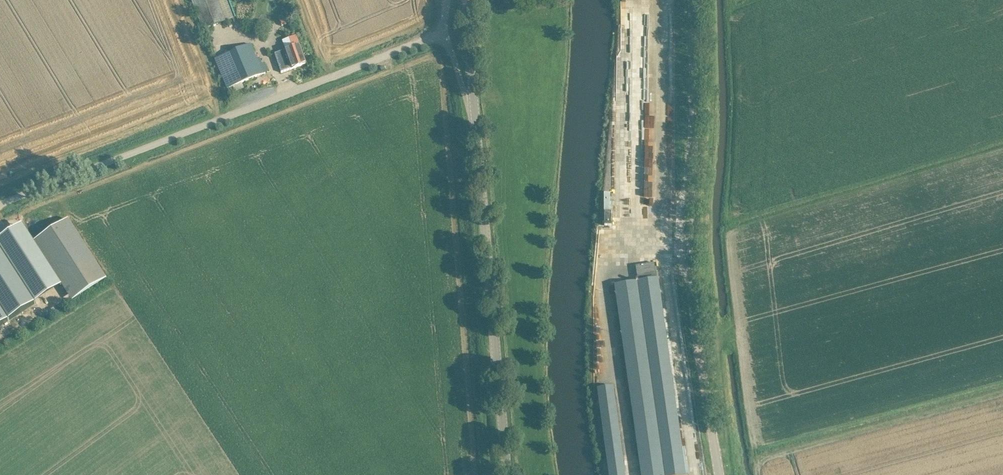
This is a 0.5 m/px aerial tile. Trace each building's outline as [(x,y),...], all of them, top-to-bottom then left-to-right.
[(203,30),(226,21),(218,0),(191,0),(203,30)] [(299,28),(300,34),(307,32),(305,26),(299,28)] [(282,41),(286,51),(275,55),(282,73),(306,65),(295,36),(282,41)] [(312,57),(310,36),(301,37),(303,57),(312,57)] [(268,72),(265,64),(259,66),(251,45),(215,60),(227,89),(268,72)] [(242,107),(268,97),(265,91),(240,100),(242,107)] [(68,220),(34,242),(72,302),(107,280),(68,220)] [(36,304),(61,287),(22,226),(0,240),(0,249),(36,304)] [(36,304),(0,249),(0,327),(36,304)] [(648,281),(614,286),(641,474),(685,474),(658,279),(648,281)] [(613,387),(597,389),(608,474),(625,474),(613,387)]
